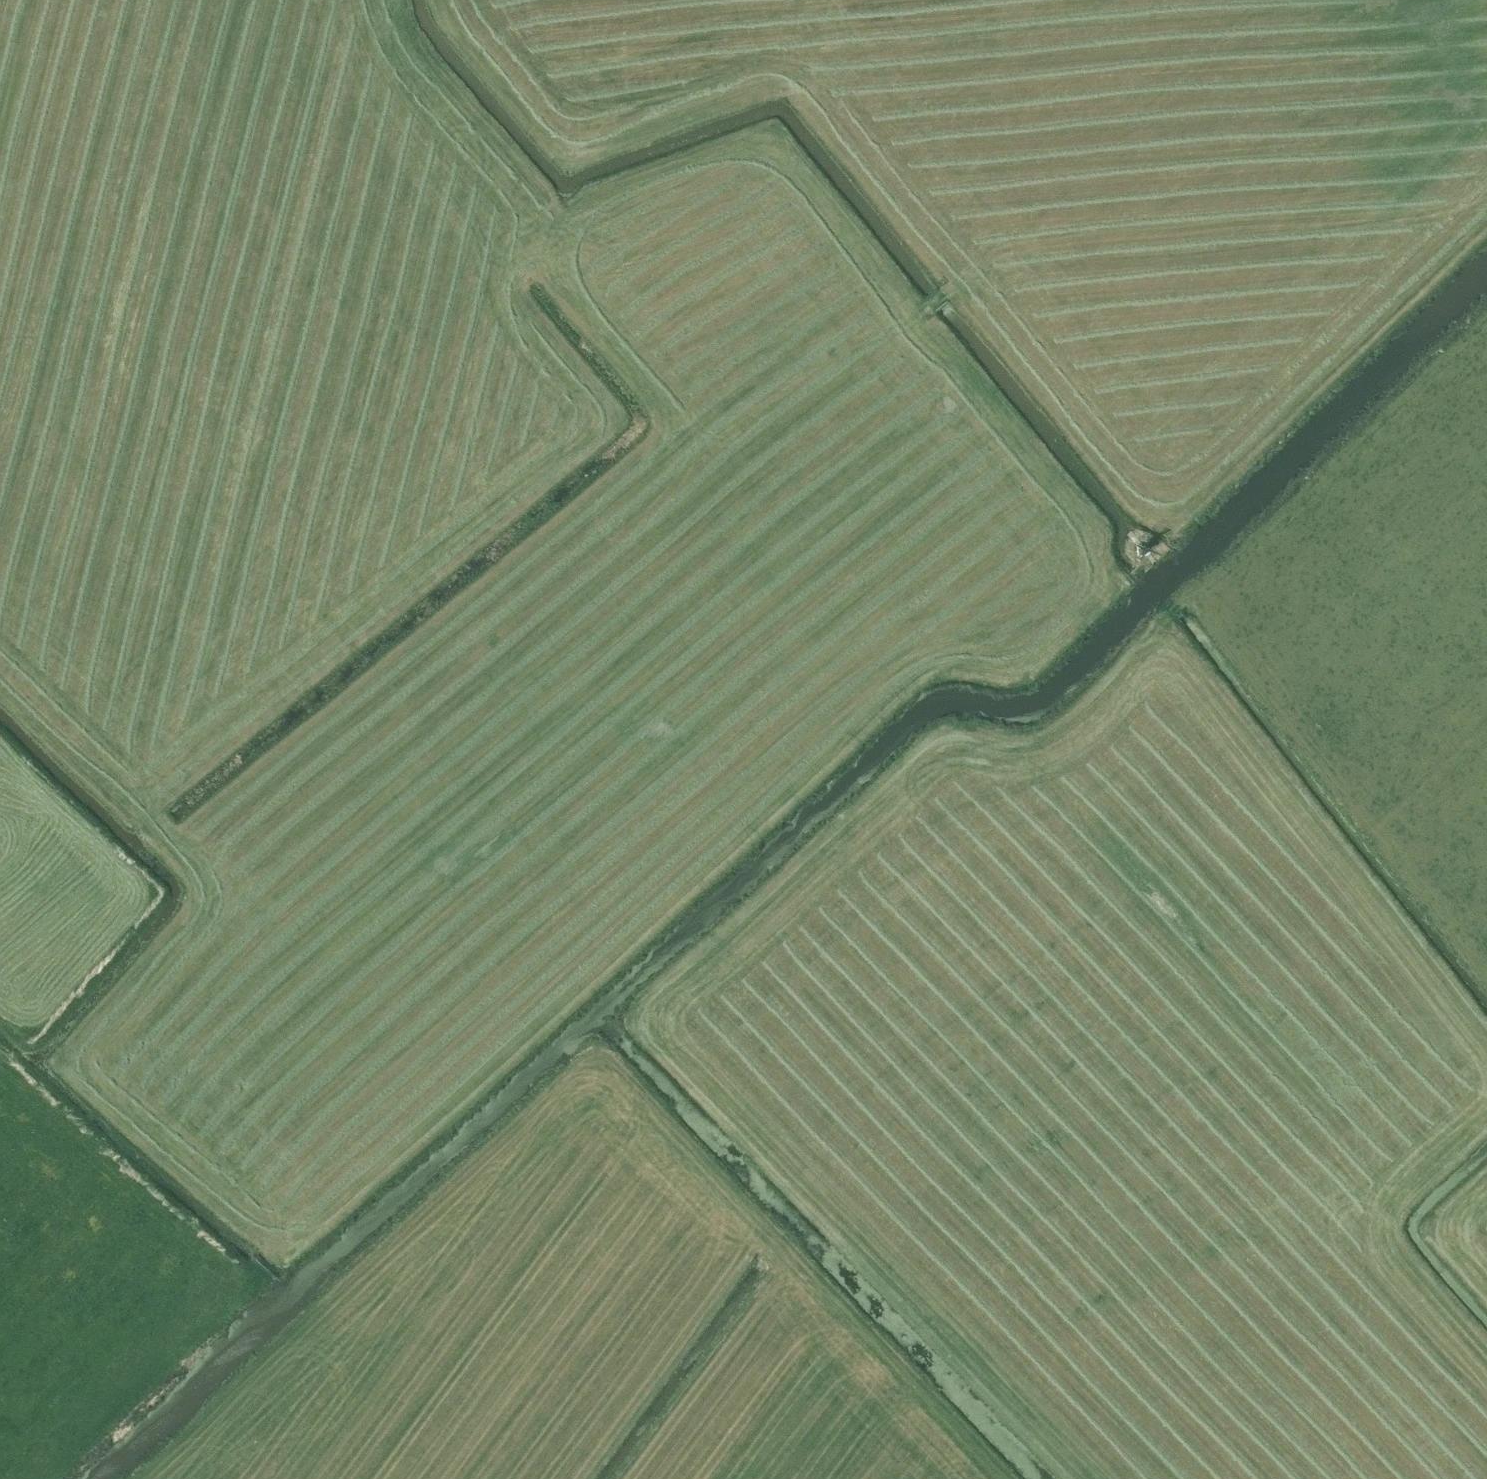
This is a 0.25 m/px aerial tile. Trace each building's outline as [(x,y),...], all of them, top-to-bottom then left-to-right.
[(1138,542),(1135,544),(1134,551),(1137,555),(1144,555),(1147,552),(1147,546),(1144,542),(1138,542)]
